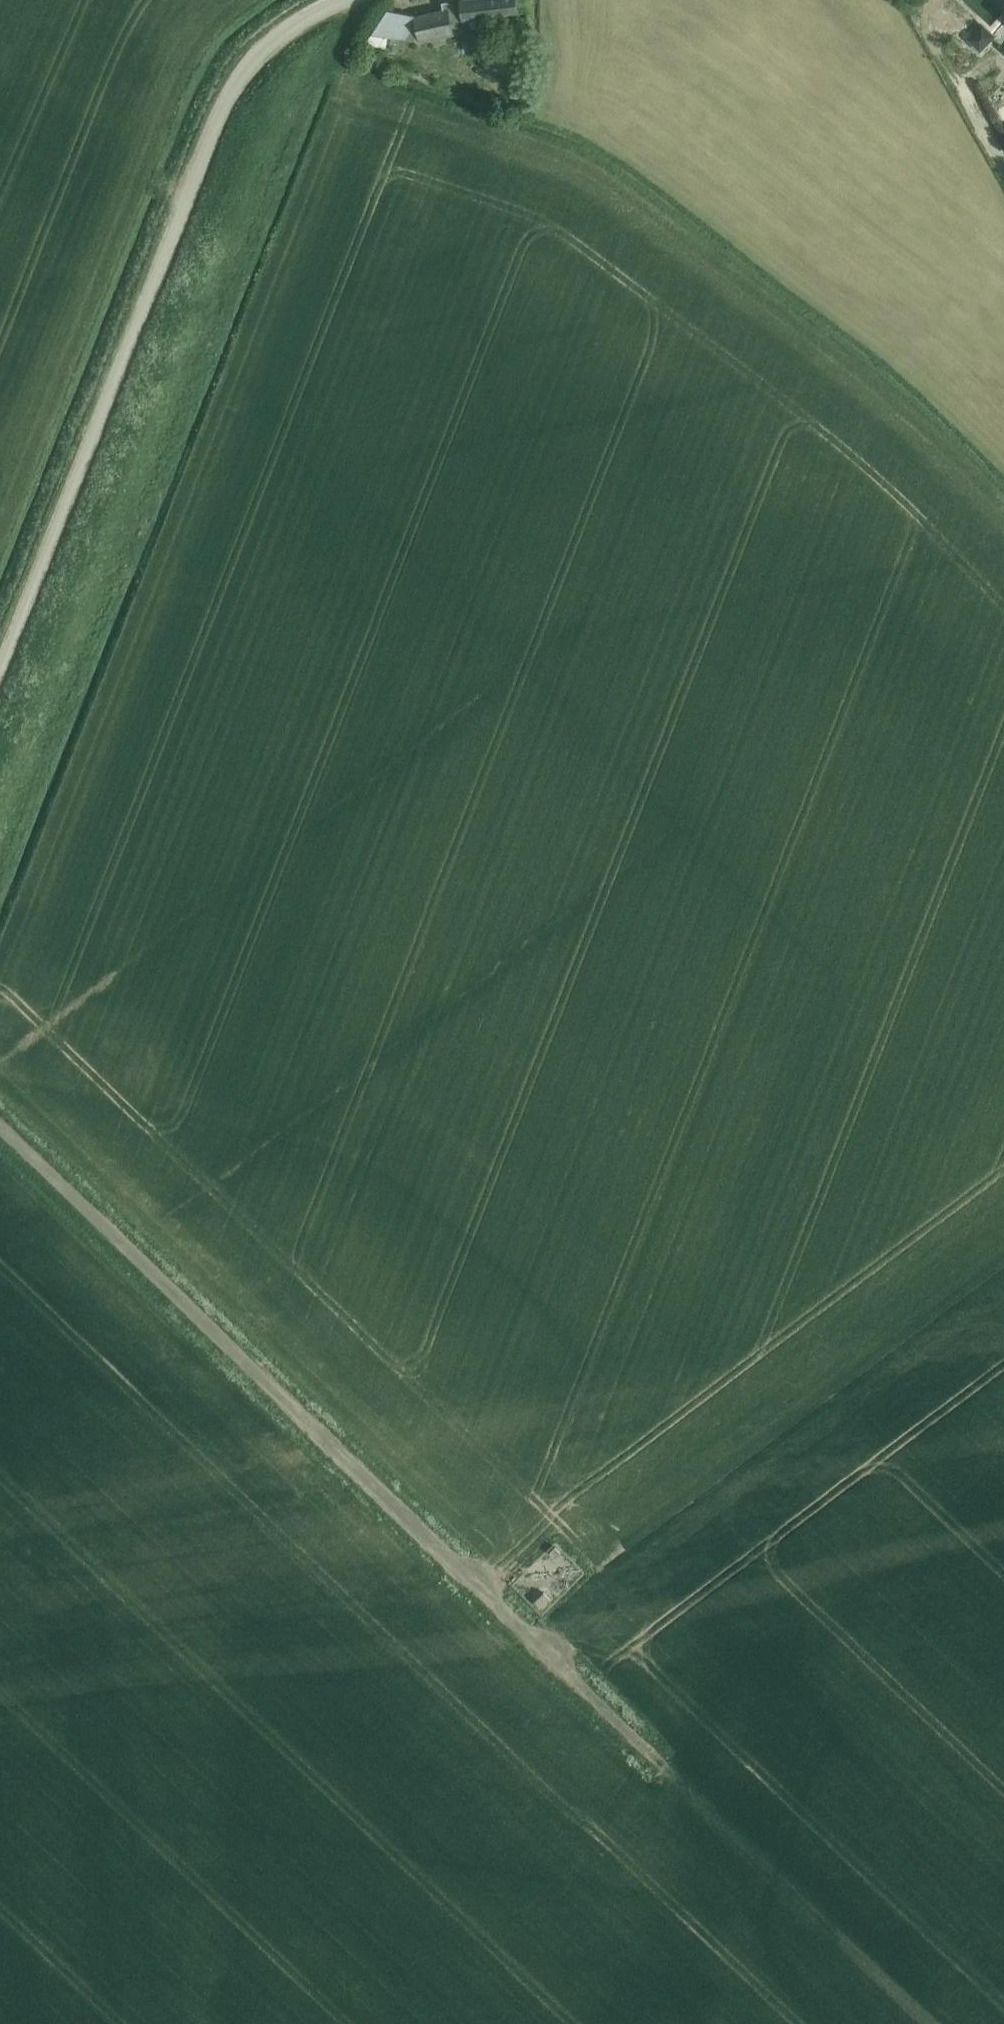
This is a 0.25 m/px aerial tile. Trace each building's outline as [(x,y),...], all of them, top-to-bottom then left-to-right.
[(371,35),(419,41),(420,43),(455,34),(454,27),(466,25),(467,32),(507,26),(521,24),(517,0),(468,0),(463,1),(464,10),(459,11),(458,10),(457,9),(456,8),(455,7),(454,6),(453,5),(452,4),(451,4),(450,3),(448,3),(447,3),(444,3),(445,8),(445,11),(418,15),(387,11),(371,35)] [(981,47),(995,34),(983,21),(969,35),(981,47)] [(552,1600),(545,1592),(535,1601),(543,1609),(552,1600)]
